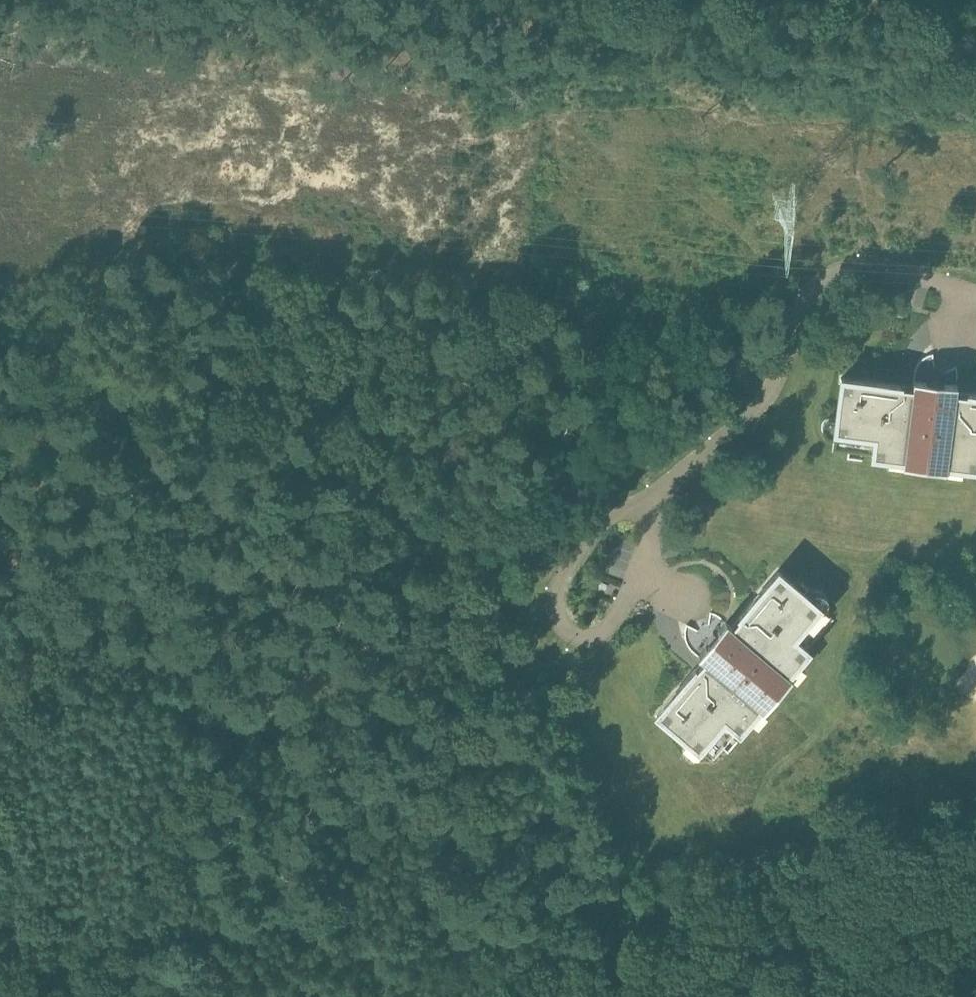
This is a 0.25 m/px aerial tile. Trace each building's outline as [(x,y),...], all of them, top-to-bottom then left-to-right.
[(958,381),(958,378),(958,376),(958,374),(957,371),(956,368),(945,373),(944,372),(942,370),(940,369),(938,368),(935,368),(932,369),(931,370),(929,371),(928,373),(928,374),(927,376),(914,374),(914,381),(913,388),(900,387),(841,380),(841,383),(837,419),(835,434),(833,453),(872,458),(888,460),(909,462),(942,467),(963,469),(975,471),(975,396),(968,395),(956,394),(957,386),(958,381)] [(726,621),(723,618),(720,616),(719,615),(717,614),(714,613),(711,612),(709,625),(707,624),(705,625),(703,626),(701,627),(699,629),(699,632),(698,634),(699,636),(700,638),(701,639),(701,640),(693,650),(698,655),(704,660),(696,669),(657,714),(660,716),(687,740),(699,749),(714,762),(740,732),(750,720),(764,703),(785,679),(799,662),(809,650),(836,619),(820,606),(810,598),(813,593),(802,583),(798,588),(781,574),(782,574),(779,572),(740,617),(732,626),(726,621)]
